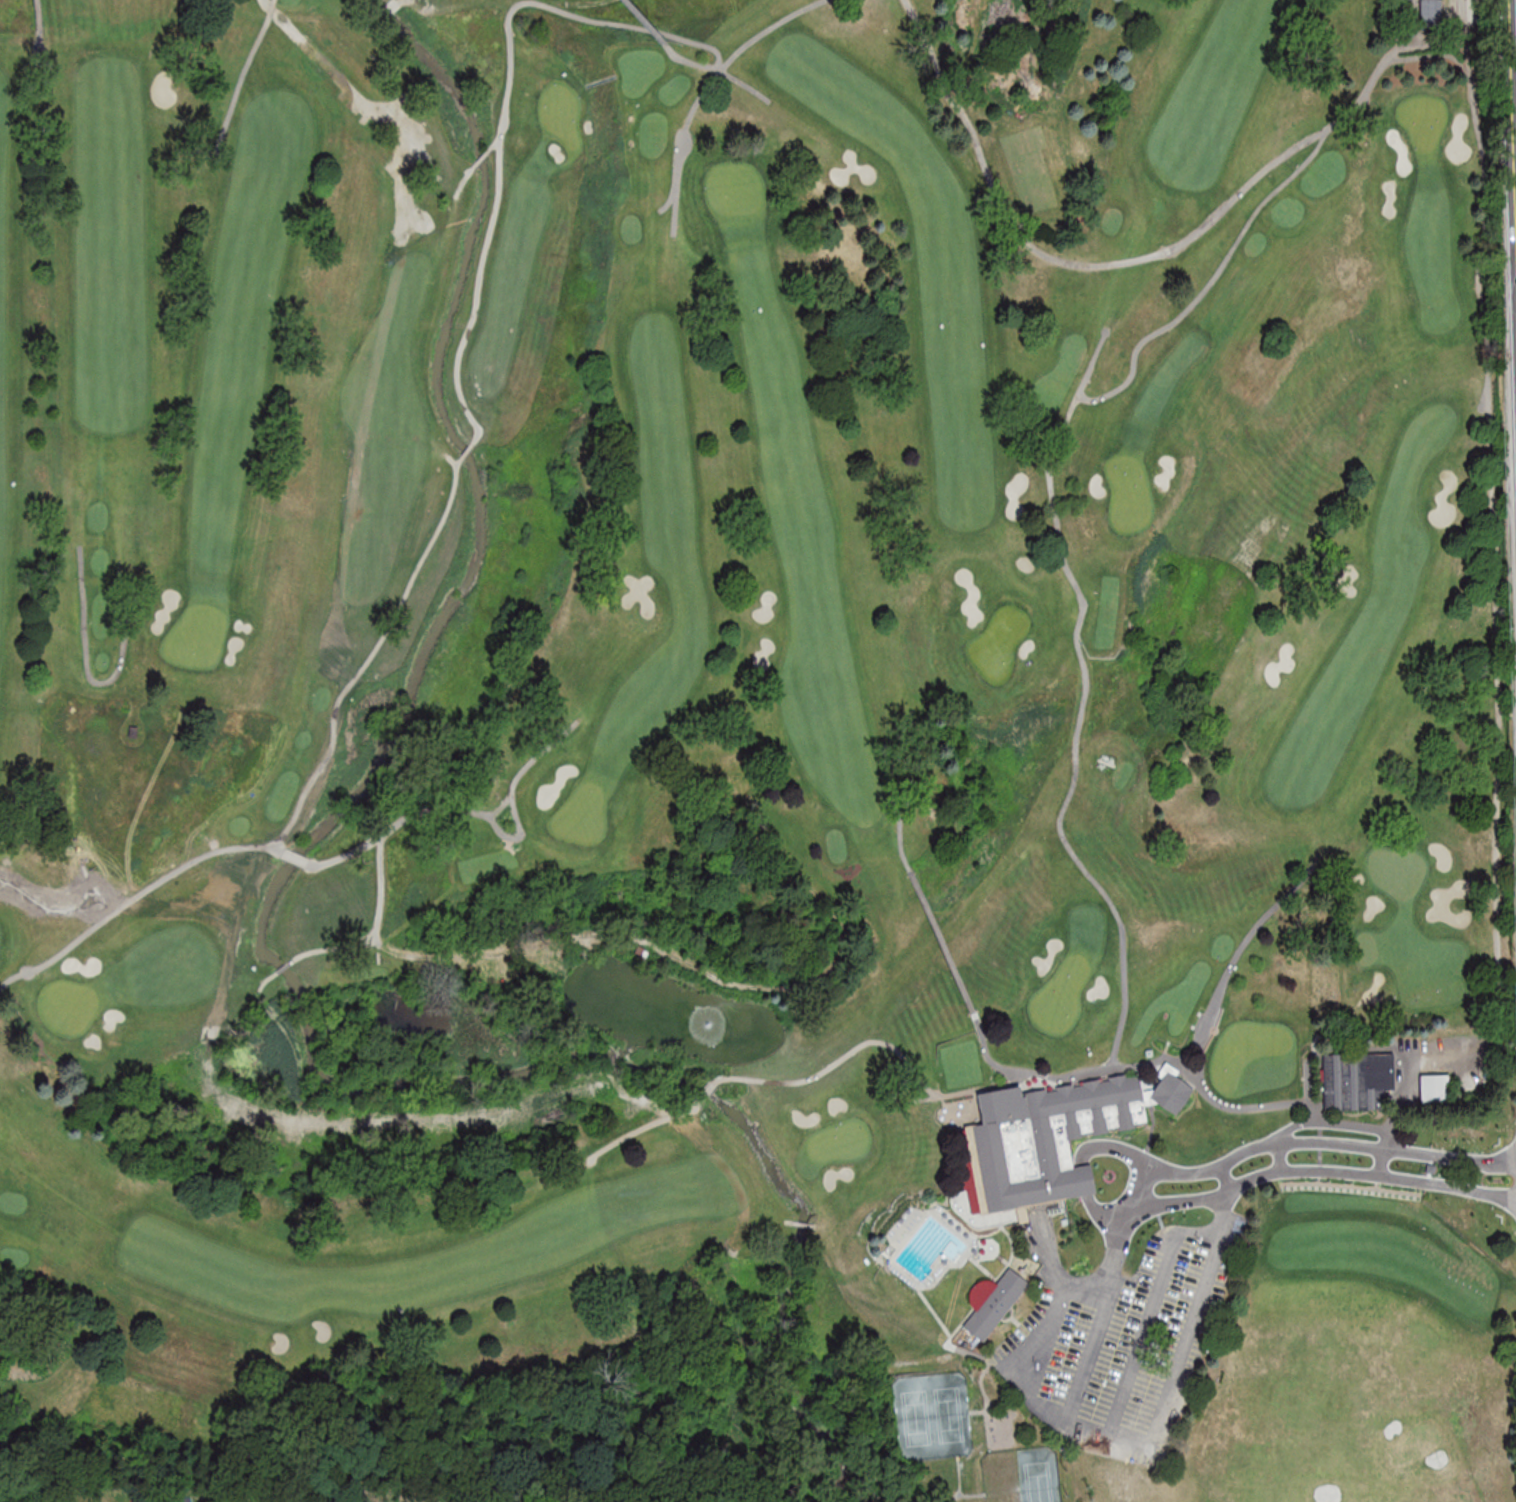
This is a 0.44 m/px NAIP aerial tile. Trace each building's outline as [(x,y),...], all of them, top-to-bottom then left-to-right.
[(1419,25),(1441,25),(1441,0),(1419,0),(1419,25)] [(1384,1109),(1384,1091),(1394,1091),(1394,1053),(1323,1053),(1323,1109),(1384,1109)] [(985,1213),(1096,1192),(1090,1164),(1073,1167),(1068,1138),(1147,1123),(1144,1110),(1186,1102),(1183,1083),(1179,1083),(1176,1067),(1159,1070),(1162,1084),(1143,1088),(1140,1073),(1022,1095),(1020,1086),(978,1094),(983,1123),(968,1126),(985,1213)] [(1420,1075),(1420,1102),(1448,1102),(1448,1075),(1420,1075)] [(963,1326),(984,1343),(1030,1283),(1026,1280),(1036,1267),(1020,1255),(996,1285),(984,1276),(965,1300),(976,1309),(963,1326)]
